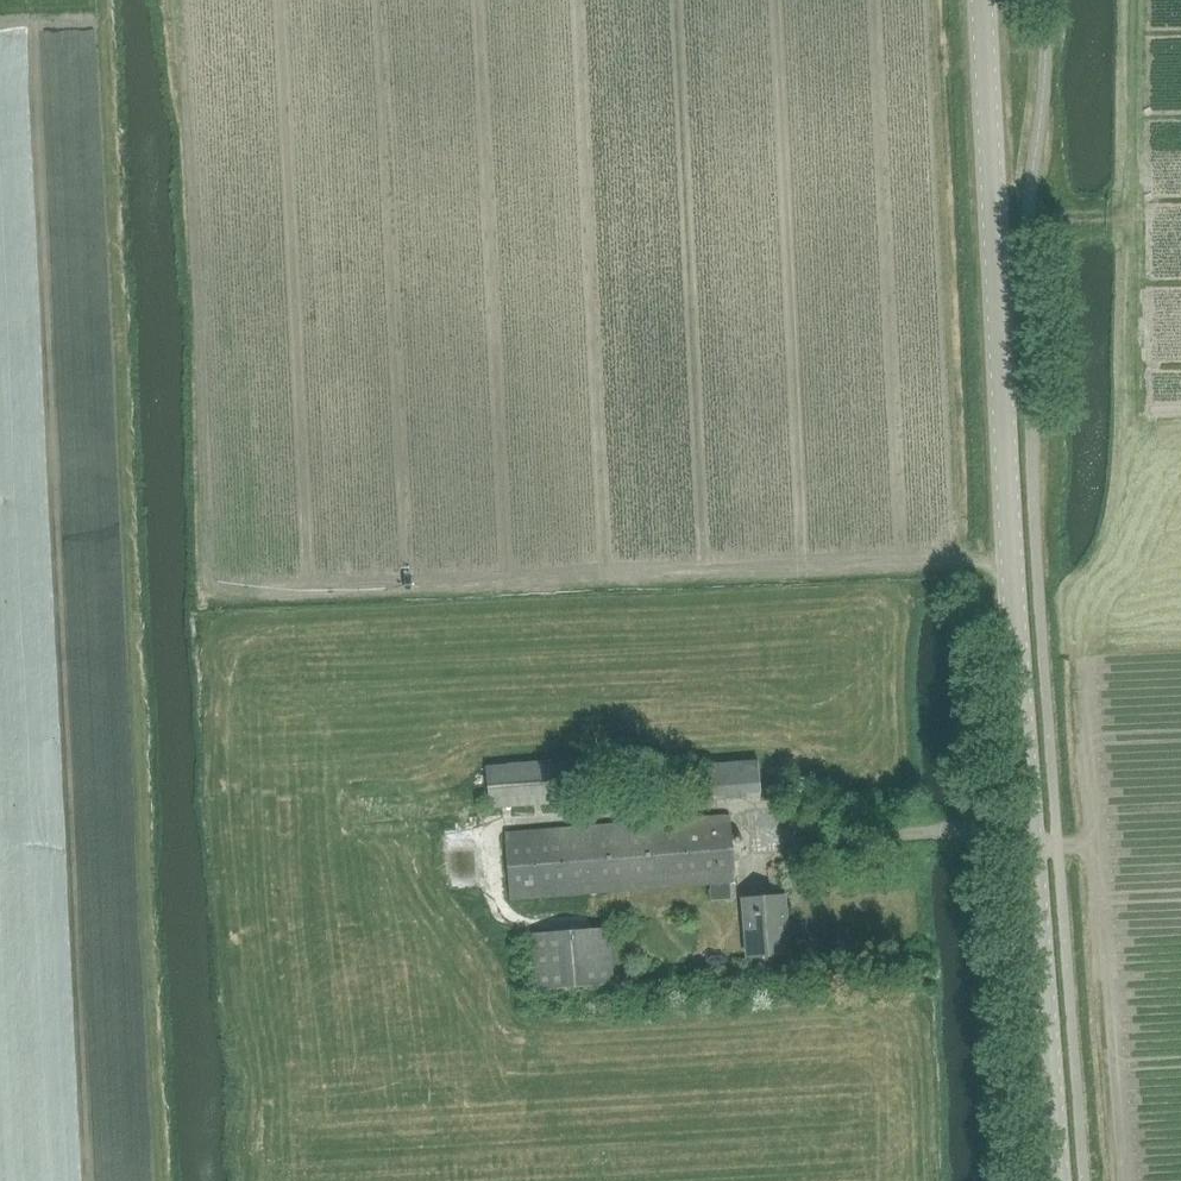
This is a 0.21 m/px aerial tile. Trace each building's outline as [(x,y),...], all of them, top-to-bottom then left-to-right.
[(491,808),(556,802),(552,761),(487,767),(491,808)] [(746,791),(761,790),(759,761),(708,766),(711,799),(747,796),(746,791)] [(511,897),(735,879),(730,816),(506,833),(511,897)] [(748,956),(789,953),(784,894),(744,898),(748,956)] [(539,990),(613,984),(609,928),(535,933),(539,990)]
